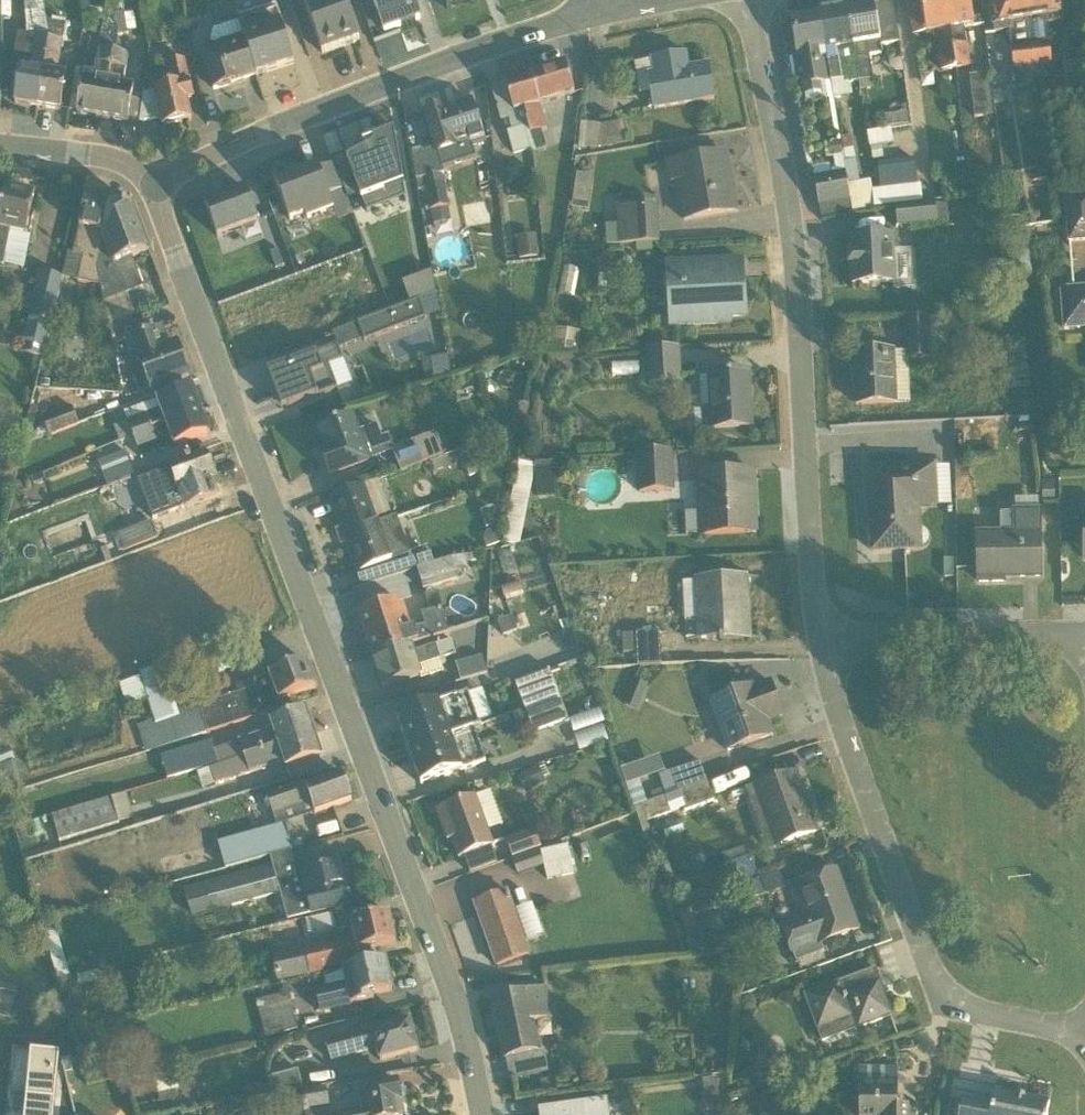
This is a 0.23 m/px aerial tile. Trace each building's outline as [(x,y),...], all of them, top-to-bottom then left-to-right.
[(36,107),(48,38),(46,21),(42,0),(23,0),(26,35),(17,34),(12,67),(19,68),(14,104),(36,107)] [(76,114),(102,119),(113,53),(117,32),(112,0),(106,1),(99,42),(90,41),(76,114)] [(112,0),(117,32),(134,29),(132,14),(124,16),(121,0),(115,0),(112,0)] [(344,0),(301,0),(321,55),(359,42),(344,0)] [(411,0),(372,0),(384,33),(419,20),(411,0)] [(446,10),(468,2),(467,0),(442,0),(446,10)] [(944,0),(907,0),(913,38),(934,35),(940,73),(954,71),(944,0)] [(954,71),(968,68),(963,31),(973,29),(968,0),(944,0),(954,71)] [(1022,0),(995,0),(996,7),(989,8),(992,31),(1008,29),(1013,70),(1008,71),(1009,85),(1033,82),(1022,0)] [(1033,82),(1052,79),(1045,25),(1062,23),(1059,0),(1022,0),(1033,82)] [(207,54),(203,56),(213,90),(256,77),(237,19),(231,1),(210,7),(217,29),(212,31),(210,41),(212,45),(205,48),(207,54)] [(893,2),(843,10),(856,80),(859,94),(874,89),(869,58),(881,56),(880,49),(900,45),(893,2)] [(274,7),(237,19),(256,77),(293,65),(274,7)] [(843,10),(819,14),(829,84),(856,80),(843,10)] [(99,13),(87,11),(82,33),(95,36),(99,13)] [(829,84),(819,14),(791,18),(796,55),(799,55),(805,95),(830,91),(829,84)] [(64,25),(46,21),(48,38),(36,107),(60,111),(65,75),(58,74),(64,25)] [(128,56),(113,53),(102,119),(127,122),(127,121),(138,123),(142,102),(131,100),(134,86),(123,84),(128,56)] [(645,62),(653,110),(713,100),(707,66),(688,69),(686,55),(645,62)] [(192,99),(183,60),(167,64),(172,86),(152,90),(153,94),(142,96),(142,102),(139,123),(160,118),(162,127),(190,120),(186,101),(192,99)] [(1078,90),(1075,63),(1062,65),(1065,91),(1078,90)] [(530,77),(539,105),(574,95),(565,66),(530,77)] [(993,116),(988,75),(969,78),(974,118),(993,116)] [(539,105),(530,77),(491,88),(501,123),(508,121),(511,133),(506,134),(512,155),(544,146),(540,133),(546,131),(539,105)] [(423,115),(437,156),(469,146),(470,149),(484,144),(471,102),(443,111),(442,109),(423,115)] [(583,145),(625,144),(625,120),(582,121),(583,145)] [(890,130),(868,134),(872,161),(883,159),(880,145),(893,143),(890,130)] [(403,197),(392,133),(373,140),(374,146),(346,161),(366,212),(403,197)] [(844,172),(851,212),(874,208),(872,192),(870,182),(859,184),(851,140),(839,142),(844,172)] [(720,155),(664,165),(668,185),(673,184),(680,221),(735,211),(731,191),(727,191),(720,155)] [(872,192),(874,208),(917,203),(911,162),(876,166),(879,191),(872,192)] [(337,222),(352,216),(332,165),(318,171),(316,167),(296,174),(295,170),(272,179),(289,223),(304,217),(306,222),(333,211),(337,222)] [(851,212),(844,172),(828,175),(827,165),(812,168),(822,218),(851,212)] [(578,171),(575,200),(591,202),(594,173),(578,171)] [(448,207),(441,176),(423,180),(430,211),(448,207)] [(216,238),(257,223),(245,189),(204,205),(216,238)] [(0,212),(0,267),(3,268),(10,234),(29,238),(37,200),(4,193),(1,212),(0,212)] [(129,202),(88,193),(70,254),(86,260),(81,283),(98,288),(109,327),(136,317),(127,293),(144,287),(133,261),(148,255),(129,202)] [(1069,193),(1070,240),(1084,240),(1084,193),(1069,193)] [(659,244),(657,207),(616,209),(616,225),(605,225),(606,246),(659,244)] [(519,233),(521,254),(539,253),(537,232),(519,233)] [(894,234),(847,236),(849,288),(896,287),(894,234)] [(664,266),(668,327),(728,323),(728,318),(744,317),(741,261),(664,266)] [(1059,300),(1063,344),(1084,343),(1084,298),(1059,300)] [(67,306),(39,301),(29,352),(58,357),(67,306)] [(418,301),(356,324),(363,342),(424,319),(418,301)] [(142,334),(136,317),(109,327),(115,343),(142,334)] [(852,354),(854,405),(909,402),(907,360),(930,359),(928,319),(902,320),(903,352),(852,354)] [(139,394),(187,376),(176,348),(164,352),(157,334),(125,346),(132,364),(128,366),(139,394)] [(266,372),(277,401),(282,399),(285,408),(337,389),(328,366),(342,361),(336,346),(266,372)] [(678,347),(643,349),(645,386),(681,384),(678,347)] [(433,357),(424,358),(428,374),(452,369),(449,358),(434,362),(433,357)] [(694,432),(748,428),(746,388),(749,387),(748,374),(697,377),(700,411),(693,412),(694,432)] [(132,436),(200,411),(191,388),(155,402),(158,411),(113,427),(118,441),(132,436)] [(70,407),(41,418),(48,435),(77,423),(70,407)] [(209,435),(200,411),(132,436),(141,460),(209,435)] [(400,472),(442,456),(434,434),(393,449),(388,435),(381,438),(376,425),(359,432),(353,416),(318,430),(327,455),(322,457),(329,476),(392,452),(400,472)] [(126,452),(99,463),(106,481),(134,469),(126,452)] [(671,452),(634,454),(636,495),(673,493),(671,452)] [(170,493),(178,512),(215,497),(208,479),(214,476),(205,455),(153,476),(161,496),(170,493)] [(536,466),(516,462),(500,542),(519,546),(536,466)] [(552,466),(536,466),(537,500),(553,500),(552,466)] [(936,468),(868,471),(871,552),(923,550),(921,510),(938,509),(936,468)] [(695,475),(698,536),(751,533),(749,492),(754,492),(753,472),(695,475)] [(332,499),(344,536),(376,525),(363,488),(332,499)] [(1038,577),(1036,500),(1012,501),(1012,514),(1000,515),(1000,532),(976,532),(978,583),(1001,582),(1001,568),(1006,568),(1007,573),(1019,572),(1019,577),(1038,577)] [(953,579),(952,508),(945,509),(947,579),(953,579)] [(363,588),(416,569),(433,563),(428,548),(409,555),(396,518),(376,525),(344,536),(363,588)] [(150,523),(111,537),(117,554),(156,540),(150,523)] [(516,570),(510,552),(498,556),(504,574),(516,570)] [(462,553),(433,563),(416,569),(424,590),(430,588),(431,591),(458,581),(455,575),(468,570),(462,553)] [(746,580),(682,583),(685,641),(745,638),(743,612),(748,611),(746,580)] [(512,587),(495,590),(497,604),(515,601),(512,587)] [(359,613),(374,657),(412,645),(448,633),(440,607),(419,614),(423,626),(411,630),(403,605),(399,607),(397,601),(359,613)] [(660,667),(658,635),(622,637),(623,656),(635,655),(636,668),(660,667)] [(414,651),(412,645),(374,657),(384,688),(418,677),(419,679),(442,672),(440,666),(445,664),(443,658),(455,654),(450,641),(436,646),(435,644),(414,651)] [(486,655),(455,664),(461,680),(486,672),(486,655)] [(146,753),(281,710),(279,701),(314,690),(306,665),(235,688),(237,694),(177,713),(161,667),(138,674),(140,680),(119,687),(125,708),(147,701),(153,721),(137,726),(146,753)] [(514,684),(524,710),(558,698),(548,672),(514,684)] [(636,711),(647,686),(632,680),(622,705),(636,711)] [(754,685),(706,702),(725,754),(772,737),(767,721),(781,716),(770,684),(755,689),(754,685)] [(397,717),(408,751),(479,727),(477,723),(491,718),(482,691),(468,695),(467,693),(397,717)] [(558,698),(524,710),(533,734),(567,722),(558,698)] [(196,773),(312,736),(306,720),(271,731),(212,750),(210,743),(162,759),(170,782),(196,773)] [(607,725),(577,732),(581,748),(611,741),(607,725)] [(481,732),(479,727),(408,751),(420,786),(485,763),(475,734),(481,732)] [(319,759),(312,736),(196,773),(201,790),(281,764),(283,770),(319,759)] [(8,745),(0,747),(0,793),(21,787),(8,745)] [(621,774),(633,809),(705,783),(698,763),(657,778),(662,790),(643,797),(633,770),(621,774)] [(537,767),(515,778),(524,795),(546,784),(537,767)] [(801,773),(745,793),(766,851),(822,832),(801,773)] [(269,858),(293,851),(285,825),(351,806),(343,780),(307,790),(305,786),(265,797),(273,827),(217,843),(225,870),(269,858)] [(712,803),(705,783),(633,809),(639,825),(683,810),(684,814),(712,803)] [(125,795),(52,816),(59,841),(132,819),(125,795)] [(494,849),(475,798),(439,811),(458,862),(494,849)] [(533,831),(506,842),(512,857),(539,846),(533,831)] [(541,851),(547,879),(574,873),(567,845),(541,851)] [(293,851),(269,858),(271,866),(185,891),(193,919),(279,895),(287,921),(348,903),(337,863),(306,872),(300,849),(293,851)] [(542,867),(537,853),(513,861),(518,875),(542,867)] [(756,878),(749,858),(731,864),(738,884),(756,878)] [(794,889),(804,919),(780,927),(790,956),(858,932),(837,874),(794,889)] [(508,891),(473,903),(495,967),(530,955),(508,891)] [(37,920),(54,968),(67,964),(50,916),(37,920)] [(395,942),(388,916),(348,925),(352,939),(271,958),(277,981),(357,962),(355,952),(395,942)] [(391,991),(384,962),(340,972),(343,984),(315,991),(320,1012),(372,1000),(371,996),(391,991)] [(874,972),(803,998),(820,1044),(891,1019),(874,972)] [(543,990),(491,1000),(504,1059),(538,1052),(531,1021),(548,1018),(543,990)] [(296,1031),(288,994),(257,1001),(265,1037),(296,1031)] [(374,1051),(377,1062),(417,1051),(409,1023),(390,1028),(388,1019),(368,1024),(371,1033),(327,1044),(331,1062),(374,1051)] [(60,1053),(11,1050),(5,1114),(75,1114),(60,1053)] [(175,1071),(153,1075),(157,1094),(179,1089),(175,1071)] [(296,1071),(268,1078),(272,1096),(301,1089),(296,1071)] [(897,1083),(859,1083),(859,1114),(909,1114),(909,1108),(897,1108),(897,1083)] [(265,1084),(238,1089),(240,1101),(267,1096),(265,1084)] [(357,1090),(360,1111),(330,1114),(402,1114),(400,1100),(404,1099),(402,1087),(398,1087),(398,1084),(357,1090)] [(324,1089),(301,1092),(305,1114),(328,1114),(324,1089)] [(960,1114),(1046,1114),(1048,1104),(995,1093),(992,1108),(962,1102),(960,1114)] [(608,1103),(543,1112),(543,1114),(610,1114),(608,1103)]
